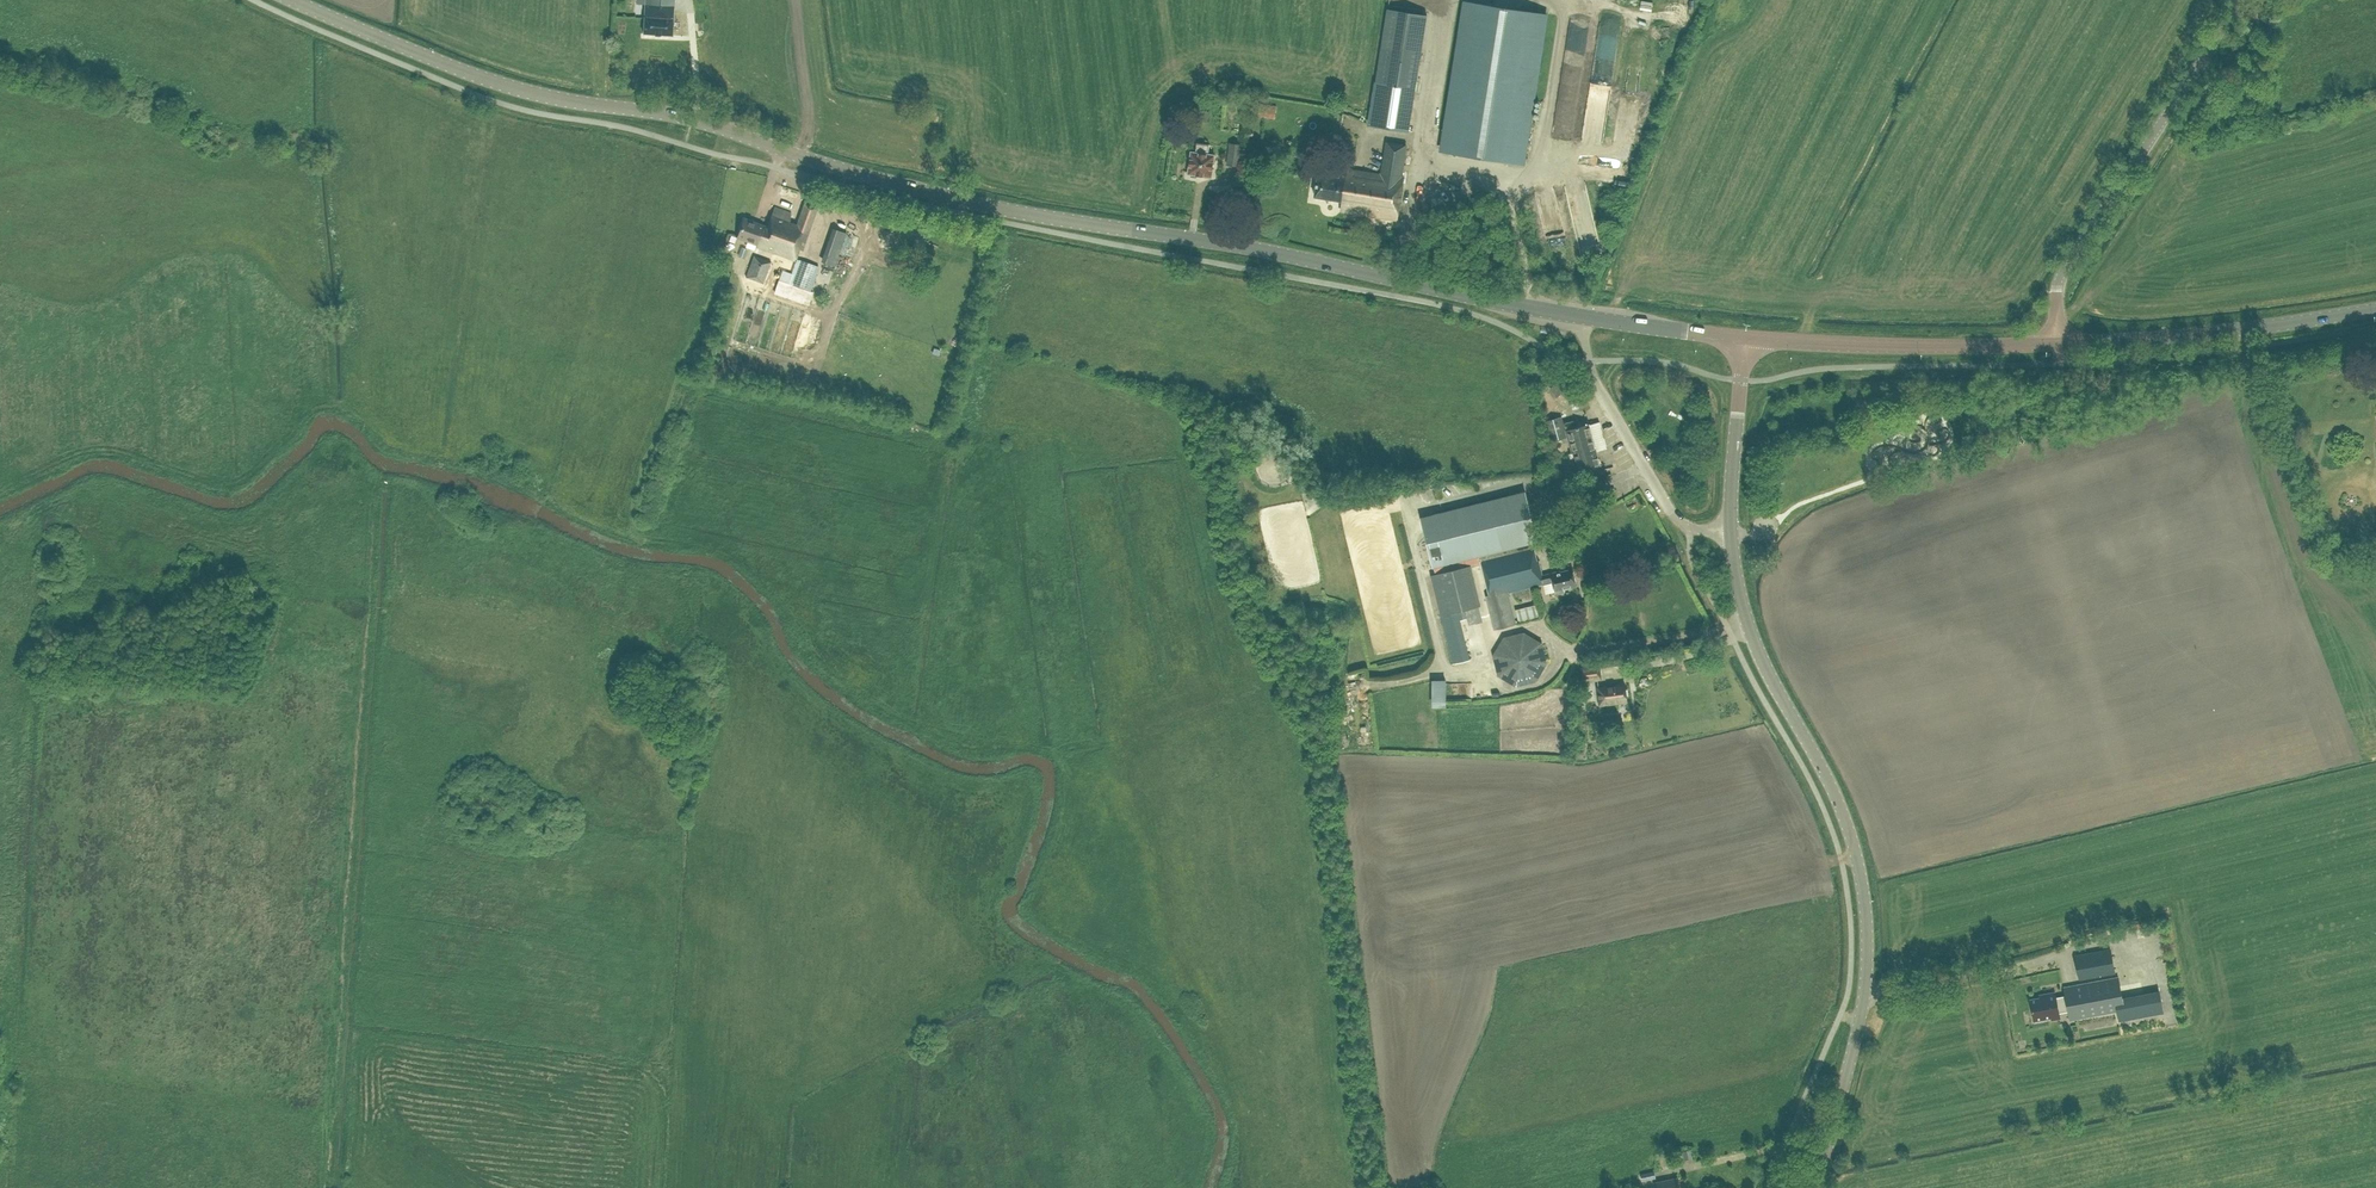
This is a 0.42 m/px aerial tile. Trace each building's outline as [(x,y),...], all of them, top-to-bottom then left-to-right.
[(645,3),(643,33),(672,35),(672,34),(673,34),(673,12),(674,0),(645,0),(645,3)] [(1443,152),(1524,166),(1548,16),(1467,3),(1443,152)] [(1382,47),(1370,125),(1409,131),(1421,53),(1382,47)] [(1277,106),(1259,104),(1258,117),(1275,118),(1277,106)] [(1608,129),(1587,130),(1588,138),(1608,137),(1608,129)] [(1318,174),(1315,197),(1343,201),(1341,211),(1397,219),(1404,177),(1401,177),(1406,145),(1387,142),(1382,174),(1341,168),(1340,177),(1318,174)] [(1192,152),(1189,173),(1211,177),(1214,156),(1209,155),(1210,145),(1197,143),(1196,153),(1192,152)] [(1243,145),(1230,143),(1227,165),(1240,167),(1243,145)] [(1625,174),(1625,163),(1595,163),(1596,175),(1625,174)] [(743,220),(736,239),(756,246),(755,248),(756,248),(759,249),(794,262),(799,250),(801,250),(817,208),(804,204),(796,224),(789,222),(790,212),(774,206),(767,227),(743,220)] [(814,253),(821,232),(812,229),(805,249),(814,253)] [(834,229),(823,263),(835,267),(846,233),(834,229)] [(771,262),(757,257),(753,256),(745,277),(763,284),(771,262)] [(814,293),(809,291),(817,267),(801,262),(797,261),(791,279),(780,276),(775,289),(811,302),(814,293)] [(1573,409),(1579,407),(1576,399),(1571,401),(1573,409)] [(1589,424),(1564,431),(1560,416),(1545,420),(1550,441),(1567,437),(1577,471),(1600,465),(1596,451),(1606,448),(1599,421),(1589,424)] [(1481,605),(1472,567),(1481,564),(1489,598),(1486,598),(1494,629),(1517,624),(1509,593),(1552,583),(1554,592),(1557,592),(1558,595),(1564,593),(1563,590),(1576,587),(1572,570),(1560,573),(1560,572),(1542,577),(1538,561),(1537,561),(1533,544),(1543,542),(1540,529),(1535,530),(1525,492),(1421,518),(1433,568),(1434,568),(1435,574),(1430,575),(1453,664),(1471,659),(1461,621),(1467,619),(1465,610),(1481,605)] [(1534,603),(1522,606),(1524,617),(1537,614),(1534,603)] [(1497,670),(1516,682),(1535,678),(1546,660),(1541,640),(1522,629),(1504,635),(1493,651),(1497,670)] [(1583,682),(1602,680),(1600,665),(1581,667),(1583,682)] [(1446,673),(1434,673),(1435,705),(1447,705),(1446,673)] [(1450,696),(1478,696),(1479,682),(1450,681),(1450,696)] [(1600,704),(1627,701),(1625,684),(1598,687),(1600,704)] [(2080,980),(2115,973),(2111,949),(2075,956),(2080,980)] [(2119,1022),(2163,1013),(2159,992),(2123,999),(2119,978),(2064,988),(2065,996),(2057,998),(2056,992),(2039,996),(2040,998),(2030,1000),(2034,1021),(2051,1018),(2052,1020),(2061,1019),(2060,1014),(2068,1012),(2070,1020),(2117,1011),(2119,1022)] [(1678,1178),(1655,1182),(1656,1187),(1680,1187),(1678,1178)]
